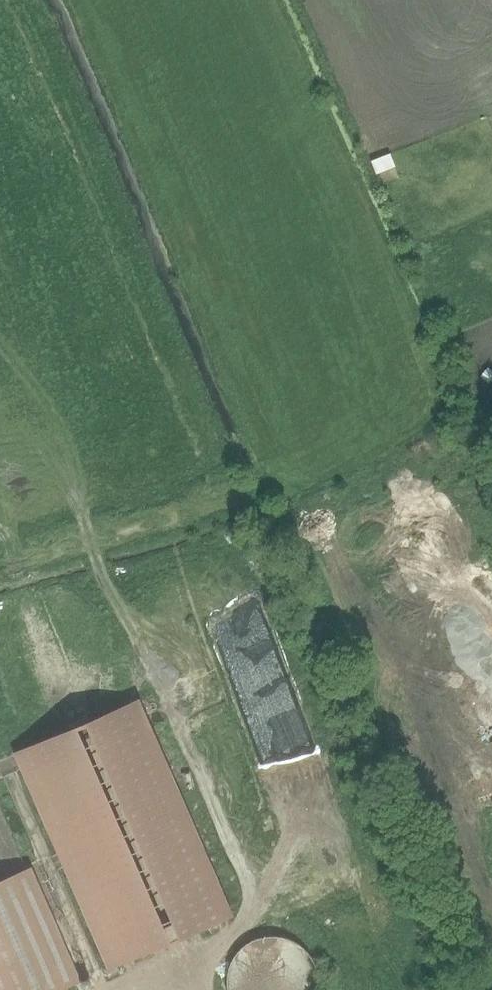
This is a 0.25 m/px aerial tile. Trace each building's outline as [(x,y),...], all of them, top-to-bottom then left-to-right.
[(95,717),(187,933),(241,910),(148,694),(95,717)] [(86,722),(20,750),(111,965),(177,937),(86,722)] [(0,880),(0,989),(1,989),(47,989),(84,974),(36,864),(0,880)] [(231,946),(243,989),(292,989),(289,978),(302,975),(290,930),(231,946)]
